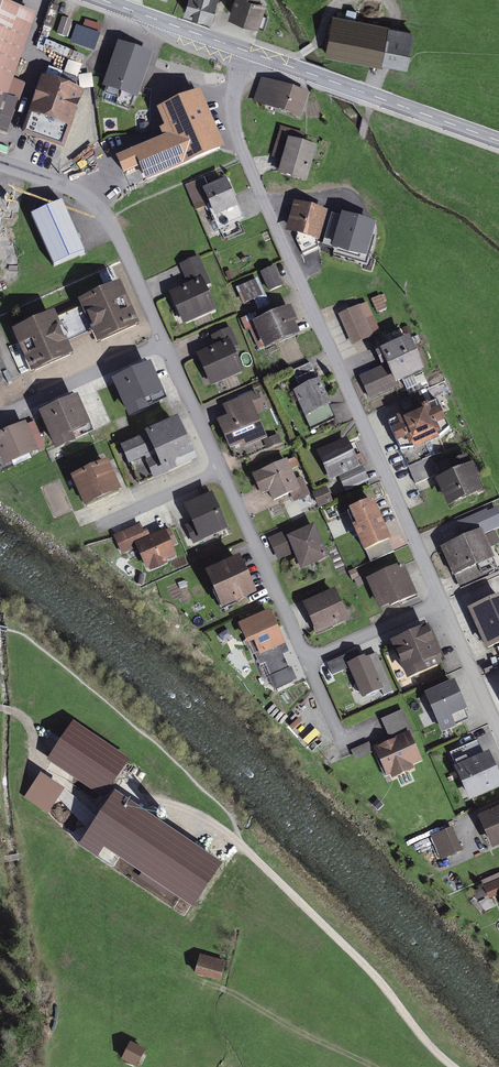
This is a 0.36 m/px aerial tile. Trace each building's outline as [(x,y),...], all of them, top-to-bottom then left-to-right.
[(186,15),(210,21),(216,0),(190,0),(186,15)] [(225,20),(255,30),(264,0),(232,0),(225,20)] [(410,61),(417,22),(335,7),(328,47),(410,61)] [(5,130),(14,107),(2,103),(32,22),(0,10),(0,128),(5,130)] [(101,20),(86,16),(80,35),(94,40),(101,20)] [(68,39),(72,24),(63,21),(58,36),(68,39)] [(47,43),(41,56),(55,61),(60,48),(47,43)] [(121,49),(106,92),(134,102),(150,59),(121,49)] [(60,75),(76,81),(83,59),(68,54),(60,75)] [(48,73),(46,78),(59,83),(61,77),(48,73)] [(307,99),(263,83),(255,103),(299,119),(307,99)] [(204,113),(161,84),(145,107),(154,115),(160,106),(213,143),(216,148),(229,144),(217,110),(204,113)] [(62,148),(80,98),(44,85),(26,135),(62,148)] [(305,183),(314,152),(299,148),(302,138),(283,133),(276,158),(286,161),(281,176),(305,183)] [(236,212),(223,183),(198,194),(211,223),(236,212)] [(325,210),(296,202),(289,227),(318,235),(325,210)] [(61,204),(33,216),(55,266),(82,253),(61,204)] [(374,222),(344,214),(335,246),(365,254),(374,222)] [(273,277),(265,258),(254,263),(262,282),(273,277)] [(191,283),(172,291),(184,317),(211,306),(202,283),(208,281),(198,259),(184,265),(191,283)] [(235,281),(240,292),(253,286),(248,275),(235,281)] [(117,288),(80,304),(82,309),(93,335),(99,348),(135,332),(117,288)] [(373,301),(378,315),(386,312),(382,298),(373,301)] [(285,307),(249,324),(262,352),(298,335),(285,307)] [(82,309),(48,323),(59,349),(93,335),(82,309)] [(358,311),(334,322),(348,349),(371,339),(358,311)] [(399,317),(382,325),(387,336),(404,327),(399,317)] [(48,323),(45,318),(14,331),(32,376),(64,363),(59,349),(48,323)] [(201,353),(212,379),(238,368),(228,345),(234,343),(229,330),(214,336),(218,346),(201,353)] [(405,340),(376,353),(373,355),(379,369),(357,379),(365,397),(391,385),(419,372),(405,340)] [(310,362),(283,374),(302,416),(329,404),(310,362)] [(150,363),(117,377),(129,407),(163,393),(150,363)] [(91,428),(79,398),(43,413),(56,443),(91,428)] [(250,401),(211,419),(230,460),(268,442),(250,401)] [(435,401),(395,418),(408,450),(448,433),(435,401)] [(175,421),(125,443),(131,458),(146,451),(155,473),(191,458),(175,421)] [(27,423),(0,435),(0,457),(2,462),(38,447),(27,423)] [(342,438),(309,452),(322,484),(355,470),(342,438)] [(286,462),(249,478),(259,500),(269,496),(275,510),(302,498),(286,462)] [(118,489),(106,463),(75,477),(87,503),(118,489)] [(468,465),(432,481),(445,510),(481,494),(468,465)] [(318,511),(333,505),(326,488),(311,494),(318,511)] [(224,527),(210,495),(189,505),(196,521),(188,525),(194,540),(224,527)] [(377,503),(351,514),(367,553),(394,542),(377,503)] [(310,525),(281,538),(297,571),(325,558),(310,525)] [(130,542),(144,574),(175,561),(161,529),(130,542)] [(480,533),(438,552),(450,577),(492,558),(480,533)] [(251,587),(237,558),(210,571),(223,600),(251,587)] [(405,562),(368,580),(383,612),(420,594),(405,562)] [(334,592),(307,603),(318,628),(344,616),(334,592)] [(471,609),(488,647),(498,642),(498,596),(471,609)] [(284,645),(270,612),(234,628),(243,648),(251,645),(271,692),(294,682),(279,647),(284,645)] [(425,627),(387,646),(403,678),(442,660),(425,627)] [(357,651),(329,663),(333,673),(353,664),(367,694),(381,688),(384,695),(393,691),(376,654),(362,661),(357,651)] [(465,716),(452,684),(429,694),(443,726),(465,716)] [(402,714),(381,724),(385,734),(373,740),(388,776),(420,761),(407,735),(411,733),(402,714)] [(127,766),(68,727),(44,764),(102,803),(127,766)] [(368,745),(351,753),(356,763),(373,755),(368,745)] [(452,757),(457,767),(450,770),(466,804),(498,788),(498,775),(488,753),(483,755),(477,745),(452,757)] [(59,794),(35,778),(21,801),(45,816),(59,794)] [(479,812),(497,851),(498,850),(498,803),(479,812)] [(451,830),(428,840),(439,862),(461,852),(451,830)] [(221,959),(196,953),(190,975),(216,981),(221,959)] [(129,1046),(120,1063),(129,1066),(138,1066),(145,1054),(129,1046)]
